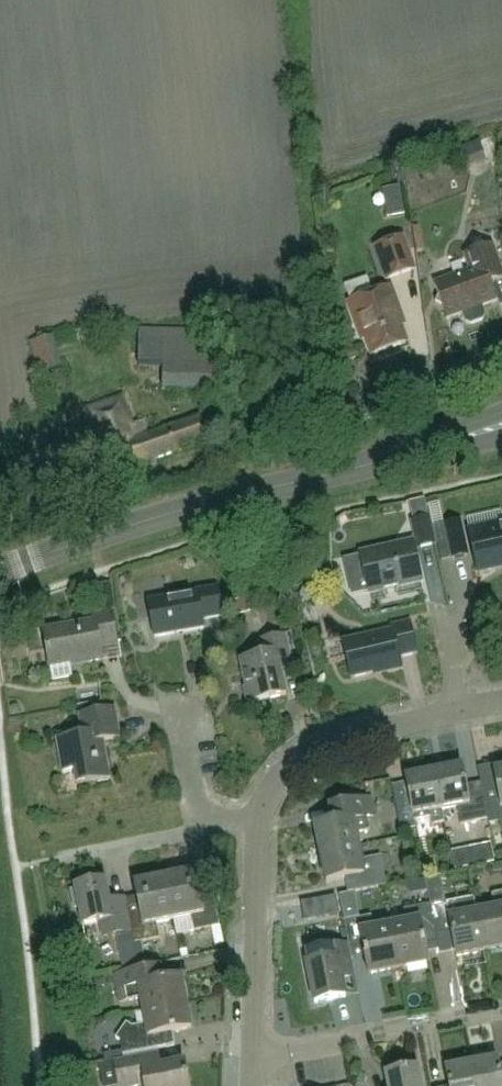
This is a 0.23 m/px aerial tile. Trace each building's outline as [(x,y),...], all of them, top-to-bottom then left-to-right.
[(388,280),(415,270),(403,238),(376,248),(388,280)] [(463,314),(466,323),(471,325),(483,321),(485,316),(482,307),(498,302),(492,284),(501,281),(501,270),(493,245),(465,255),(470,271),(434,284),(439,297),(436,304),(443,307),(447,320),(463,314)] [(367,339),(373,356),(407,344),(396,314),(400,312),(391,288),(350,303),(363,340),(367,339)] [(162,390),(217,392),(217,367),(218,367),(219,329),(139,328),(139,367),(163,367),(162,390)] [(53,336),(31,342),(40,373),(62,367),(53,336)] [(203,417),(150,436),(133,442),(128,430),(136,427),(124,395),(84,409),(99,449),(92,451),(103,479),(212,440),(203,417)] [(436,521),(447,519),(445,500),(434,501),(436,521)] [(428,509),(411,513),(419,549),(436,546),(428,509)] [(444,524),(452,559),(452,560),(469,556),(461,520),(444,524)] [(478,574),(501,569),(501,524),(469,532),(478,574)] [(363,562),(369,589),(370,595),(422,583),(413,544),(361,556),(363,562)] [(150,602),(156,638),(204,629),(203,621),(223,617),(218,588),(196,592),(196,594),(150,602)] [(258,595),(236,600),(239,614),(260,610),(258,595)] [(51,668),(70,664),(83,662),(84,664),(103,661),(100,647),(118,644),(112,612),(93,615),(95,622),(45,631),(51,668)] [(343,642),(352,678),(383,671),(384,673),(402,668),(400,658),(417,654),(409,621),(391,625),(392,631),(343,642)] [(263,656),(241,661),(251,704),(285,697),(279,670),(293,667),(286,636),(259,642),(263,656)] [(72,677),(70,664),(51,668),(53,680),(72,677)] [(83,734),(57,739),(64,773),(75,771),(78,786),(112,779),(104,741),(122,738),(116,707),(79,714),(83,734)] [(435,771),(442,811),(459,808),(462,825),(488,820),(483,794),(484,793),(482,784),(467,786),(463,766),(435,771)] [(495,770),(499,791),(484,793),(483,794),(488,820),(489,825),(501,822),(501,769),(495,770)] [(445,824),(442,811),(435,771),(407,777),(408,784),(393,787),(402,832),(417,829),(415,821),(431,818),(433,826),(445,824)] [(316,826),(322,854),(360,847),(358,831),(367,830),(365,818),(374,816),(371,801),(332,808),(335,823),(316,826)] [(491,843),(467,848),(470,866),(495,861),(491,843)] [(387,886),(384,871),(381,856),(363,860),(360,847),(322,854),(327,881),(353,876),(356,892),(387,886)] [(195,872),(165,878),(174,920),(191,916),(194,932),(220,926),(214,897),(201,900),(195,872)] [(131,932),(134,944),(160,939),(157,923),(174,920),(165,878),(136,884),(141,912),(128,915),(131,932)] [(100,922),(104,938),(131,932),(128,915),(125,900),(110,903),(106,881),(76,887),(76,891),(72,892),(75,909),(80,908),(83,926),(100,922)] [(485,953),(501,949),(501,894),(492,895),(495,909),(477,913),(485,953)] [(336,897),(319,900),(322,918),(340,914),(336,897)] [(431,907),(436,933),(437,936),(452,933),(457,958),(485,953),(477,913),(475,900),(431,907)] [(390,928),(398,970),(429,964),(424,936),(436,933),(431,907),(431,905),(405,910),(408,924),(390,928)] [(344,921),(348,944),(350,950),(363,948),(369,976),(398,970),(390,928),(375,931),(372,916),(344,921)] [(350,950),(348,944),(325,948),(328,959),(308,963),(316,1003),(347,997),(344,981),(355,979),(350,950)] [(142,998),(144,1012),(187,1003),(181,977),(164,980),(161,967),(115,976),(120,1002),(142,998)] [(192,1029),(187,1003),(144,1012),(147,1024),(133,1027),(127,1023),(117,1038),(121,1041),(124,1055),(167,1047),(165,1034),(192,1029)] [(120,1085),(143,1085),(146,1085),(189,1085),(185,1063),(156,1069),(154,1056),(160,1055),(160,1053),(115,1062),(120,1085)] [(498,1059),(472,1064),(476,1085),(501,1085),(501,1081),(498,1059)] [(472,1064),(446,1069),(449,1085),(476,1085),(472,1064)] [(419,1067),(387,1073),(389,1085),(423,1085),(419,1067)]
